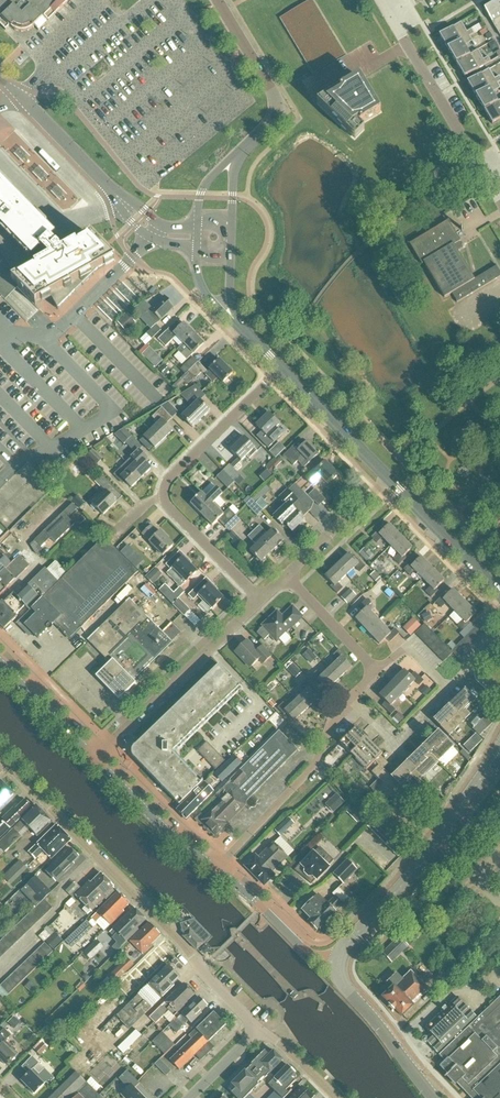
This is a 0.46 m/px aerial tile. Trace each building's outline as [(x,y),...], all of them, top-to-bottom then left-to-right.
[(11,28),(13,30),(16,32),(20,33),(23,33),(27,33),(30,32),(33,30),(36,28),(54,10),(58,14),(71,2),(69,0),(0,0),(0,17),(11,28)] [(277,16),(299,61),(312,54),(312,53),(317,51),(320,58),(328,55),(331,61),(341,57),(313,0),(311,0),(277,16)] [(499,1),(484,10),(499,36),(499,3),(499,1)] [(461,23),(439,36),(448,50),(470,37),(474,35),(472,30),(467,33),(461,23)] [(475,46),(470,37),(448,50),(456,64),(470,56),(469,56),(464,47),(472,42),(474,46),(475,46)] [(478,51),(469,56),(470,56),(456,64),(464,78),(491,62),(488,58),(484,60),(478,51)] [(498,84),(499,83),(499,78),(499,77),(495,79),(489,69),(467,83),(476,97),(498,84)] [(359,126),(381,113),(377,106),(368,92),(360,78),(353,82),(348,85),(341,89),(335,93),(333,94),(328,97),(326,98),(320,102),(317,104),(316,104),(348,133),(359,126)] [(497,102),(492,94),(499,89),(499,90),(499,88),(498,84),(476,97),(484,111),(498,103),(497,102)] [(497,102),(498,103),(484,111),(492,125),(499,120),(499,101),(497,102)] [(56,237),(0,180),(0,268),(9,259),(21,247),(32,258),(49,241),(50,242),(56,237)] [(499,277),(499,273),(496,266),(474,280),(457,251),(462,248),(459,242),(460,241),(448,221),(409,244),(421,265),(424,264),(444,298),(451,294),(457,303),(499,277)] [(49,241),(32,258),(10,280),(36,306),(51,297),(58,310),(98,270),(113,262),(114,263),(115,261),(91,236),(90,237),(90,238),(62,253),(60,252),(50,242),(49,241)] [(152,296),(157,290),(154,287),(148,292),(152,296)] [(157,324),(174,308),(164,297),(147,314),(157,324)] [(115,321),(122,315),(118,310),(111,316),(115,321)] [(126,332),(136,323),(128,314),(118,323),(126,332)] [(176,337),(184,344),(194,335),(183,324),(181,327),(176,322),(158,340),(165,348),(176,337)] [(156,325),(140,341),(145,346),(161,331),(156,325)] [(203,344),(194,335),(184,344),(177,351),(186,360),(203,344)] [(155,368),(161,361),(157,357),(151,364),(155,368)] [(185,375),(198,363),(193,358),(180,370),(185,375)] [(207,372),(198,363),(185,375),(172,387),(176,391),(184,383),(187,385),(194,378),(195,379),(202,372),(213,383),(217,378),(222,383),(232,373),(231,372),(232,370),(229,367),(226,367),(219,360),(207,372)] [(165,376),(171,370),(165,365),(159,371),(165,376)] [(193,429),(209,412),(199,402),(205,396),(195,386),(179,396),(191,408),(182,418),(193,429)] [(172,420),(177,414),(167,403),(160,407),(161,408),(172,420)] [(279,424),(269,413),(256,426),(261,432),(257,437),(269,449),(282,435),(276,428),(279,424)] [(162,420),(144,438),(140,442),(149,452),(153,448),(155,449),(173,431),(162,420)] [(124,429),(114,435),(124,445),(131,437),(124,429)] [(249,459),(256,453),(253,450),(254,448),(244,438),(230,451),(241,462),(246,457),(249,459)] [(266,452),(272,459),(282,449),(276,442),(266,452)] [(296,453),(292,449),(284,456),(294,465),(297,462),(303,468),(317,454),(306,443),(296,453)] [(96,465),(100,461),(92,452),(87,457),(96,465)] [(127,463),(141,479),(151,470),(142,461),(145,459),(138,452),(127,463)] [(274,470),(282,462),(278,458),(267,469),(272,474),(275,471),(274,470)] [(328,484),(338,475),(325,462),(315,471),(306,479),(312,485),(321,477),(328,484)] [(123,481),(131,489),(141,479),(127,463),(113,477),(120,483),(123,481)] [(229,466),(224,472),(234,483),(240,477),(229,466)] [(234,483),(224,472),(217,478),(228,489),(234,483)] [(95,482),(105,493),(92,506),(103,517),(117,503),(122,498),(101,477),(95,482)] [(238,487),(244,481),(240,477),(234,483),(238,487)] [(295,484),(288,491),(297,500),(304,493),(295,484)] [(264,496),(270,490),(266,487),(251,501),(255,505),(262,499),(265,502),(267,499),(264,496)] [(191,504),(202,515),(220,497),(222,495),(216,489),(206,498),(201,493),(191,504)] [(293,532),(304,520),(290,506),(297,500),(288,491),(280,498),(286,504),(273,516),(283,526),(285,524),(293,532)] [(77,497),(72,502),(80,510),(85,505),(77,497)] [(226,503),(220,497),(202,515),(213,526),(219,520),(225,526),(235,515),(229,509),(223,515),(218,511),(226,503)] [(240,511),(245,506),(239,500),(234,504),(240,511)] [(257,516),(262,511),(255,505),(251,501),(251,500),(246,506),(257,516)] [(70,518),(78,510),(73,505),(35,543),(42,549),(48,543),(47,542),(50,539),(55,545),(76,524),(70,518)] [(240,521),(235,515),(225,526),(230,531),(240,521)] [(80,525),(85,520),(81,517),(77,521),(80,525)] [(381,538),(389,547),(399,536),(388,525),(380,532),(378,530),(371,538),(376,543),(381,538)] [(162,557),(174,546),(160,532),(159,534),(151,526),(142,535),(150,543),(149,543),(162,557)] [(259,527),(253,532),(272,552),(283,540),(272,529),(267,535),(259,527)] [(15,561),(14,560),(26,548),(10,532),(1,542),(0,542),(0,576),(15,561)] [(233,541),(237,536),(233,532),(228,537),(233,541)] [(261,563),(272,552),(253,532),(248,538),(256,545),(250,552),(261,563)] [(411,548),(399,536),(389,547),(397,555),(392,560),(397,565),(405,558),(403,556),(411,548)] [(104,539),(58,584),(32,610),(26,616),(30,621),(24,627),(38,640),(47,631),(48,631),(49,631),(50,631),(51,631),(51,630),(52,630),(52,629),(52,628),(52,627),(55,624),(70,639),(81,629),(84,627),(83,627),(91,619),(92,619),(95,617),(94,616),(103,607),(103,608),(106,605),(114,596),(115,597),(117,594),(125,585),(126,586),(128,583),(128,582),(138,573),(104,539)] [(123,556),(127,551),(122,546),(117,550),(123,556)] [(367,562),(373,556),(365,548),(359,554),(367,562)] [(186,583),(197,572),(183,558),(185,557),(180,552),(166,566),(172,572),(174,570),(186,583)] [(360,572),(365,567),(358,559),(356,561),(349,554),(346,557),(345,557),(342,559),(343,560),(337,565),(347,575),(355,567),(360,572)] [(0,576),(0,598),(7,590),(30,567),(19,557),(15,561),(0,576)] [(422,580),(432,570),(420,558),(412,565),(411,564),(403,571),(409,576),(414,571),(422,580)] [(338,584),(347,575),(337,565),(331,571),(330,571),(328,573),(329,574),(325,577),(333,584),(331,586),(338,594),(343,589),(338,584)] [(395,568),(390,572),(394,576),(398,572),(395,568)] [(161,574),(156,569),(146,579),(151,584),(161,574)] [(32,610),(58,584),(44,570),(16,598),(14,595),(4,605),(2,603),(0,605),(0,626),(4,630),(3,631),(4,631),(17,618),(16,616),(27,606),(32,610)] [(444,582),(432,570),(422,580),(430,588),(425,593),(430,599),(438,591),(436,589),(444,582)] [(376,582),(381,578),(375,572),(370,577),(376,582)] [(211,584),(206,579),(188,596),(193,601),(198,597),(211,611),(223,599),(209,585),(211,584)] [(372,591),(377,596),(386,587),(381,582),(372,591)] [(405,594),(410,590),(405,584),(400,589),(405,594)] [(350,589),(341,598),(347,604),(356,596),(350,589)] [(389,599),(394,595),(388,589),(384,594),(389,599)] [(453,614),(464,603),(452,591),(444,599),(443,598),(435,605),(441,610),(446,606),(453,614)] [(190,611),(179,599),(173,606),(184,617),(190,611)] [(88,642),(110,664),(96,677),(118,701),(136,684),(133,682),(171,644),(172,645),(172,644),(171,643),(166,638),(129,600),(125,605),(94,636),(93,635),(87,642),(88,642)] [(356,620),(369,633),(378,624),(366,611),(372,606),(367,602),(359,610),(362,615),(356,620)] [(476,615),(464,603),(453,614),(462,622),(457,627),(462,632),(469,625),(467,623),(476,615)] [(292,629),(298,623),(303,618),(293,607),(282,618),(277,612),(262,626),(263,628),(257,634),(264,641),(269,636),(276,643),(286,634),(285,634),(291,628),(292,629)] [(425,623),(432,619),(429,613),(422,616),(425,623)] [(421,626),(413,619),(403,629),(410,637),(421,626)] [(491,631),(482,622),(478,627),(486,636),(491,631)] [(391,637),(378,624),(369,633),(381,646),(386,641),(391,645),(400,637),(396,632),(391,637)] [(421,641),(430,631),(425,627),(416,636),(421,641)] [(486,636),(478,627),(473,631),(481,640),(486,636)] [(171,643),(180,633),(176,629),(166,638),(171,643)] [(425,645),(435,636),(430,631),(421,641),(425,645)] [(481,640),(473,631),(469,636),(477,645),(481,640)] [(430,650),(439,641),(435,636),(425,645),(430,650)] [(469,636),(465,640),(473,649),(477,645),(469,636)] [(473,649),(465,640),(460,644),(469,653),(473,649)] [(263,666),(272,657),(262,647),(257,651),(247,641),(235,653),(245,663),(246,662),(251,668),(258,661),(263,666)] [(434,655),(444,646),(439,641),(430,650),(434,655)] [(456,647),(452,642),(447,646),(452,651),(456,647)] [(469,653),(460,644),(456,649),(464,658),(469,653)] [(439,660),(448,650),(444,646),(434,655),(439,660)] [(456,649),(453,652),(452,654),(453,655),(459,662),(464,658),(456,649)] [(310,664),(317,658),(309,650),(302,656),(310,664)] [(453,655),(452,654),(448,650),(439,660),(444,664),(453,655)] [(338,662),(330,670),(340,680),(352,669),(344,660),(346,659),(339,652),(334,657),(338,662)] [(286,670),(296,679),(302,673),(292,664),(286,670)] [(176,754),(242,690),(219,666),(128,753),(179,806),(203,783),(176,754)] [(327,692),(340,680),(330,670),(322,678),(317,673),(311,678),(318,685),(320,683),(327,692)] [(405,672),(393,685),(404,695),(416,683),(420,687),(424,683),(415,674),(411,677),(405,672)] [(271,692),(276,687),(272,683),(267,688),(271,692)] [(308,710),(319,700),(311,692),(313,690),(306,683),(301,688),(305,693),(298,700),(308,710)] [(391,708),(404,695),(393,685),(381,698),(386,703),(383,708),(392,716),(395,712),(391,708)] [(420,693),(425,697),(431,691),(426,686),(420,693)] [(465,722),(480,706),(465,691),(450,707),(465,722)] [(294,723),(308,710),(298,700),(288,709),(283,704),(277,709),(284,716),(286,714),(294,723)] [(449,738),(465,722),(450,707),(434,723),(449,738)] [(399,724),(404,718),(399,713),(394,718),(399,724)] [(474,730),(479,736),(487,729),(481,723),(474,730)] [(350,755),(368,738),(364,734),(363,736),(356,729),(340,745),(350,755)] [(298,751),(279,732),(244,767),(230,782),(225,787),(231,793),(221,802),(201,822),(216,837),(245,807),(249,811),(251,809),(255,809),(256,807),(256,803),(258,802),(253,796),(298,751)] [(439,764),(454,749),(439,733),(423,748),(439,764)] [(383,756),(368,741),(369,740),(368,738),(350,755),(366,772),(383,756)] [(216,770),(225,761),(207,743),(197,752),(216,770)] [(423,780),(439,764),(423,748),(407,764),(423,780)] [(244,767),(233,757),(205,785),(212,792),(227,778),(230,782),(244,767)] [(407,795),(423,780),(407,764),(391,779),(407,795)] [(396,806),(407,795),(391,779),(383,771),(376,779),(383,787),(370,799),(380,809),(390,799),(396,806)] [(192,814),(213,793),(212,792),(205,785),(204,784),(176,811),(186,821),(192,815),(192,814)] [(231,793),(225,787),(216,796),(221,802),(231,793)] [(14,795),(8,788),(0,796),(0,808),(14,795)] [(345,802),(337,794),(330,800),(339,808),(345,802)] [(32,809),(31,808),(31,805),(28,802),(25,802),(25,801),(16,810),(14,808),(3,819),(6,822),(0,828),(0,839),(32,809)] [(368,812),(359,802),(351,809),(361,819),(368,812)] [(52,823),(37,807),(0,842),(0,848),(5,853),(21,837),(18,834),(27,826),(37,836),(52,823)] [(281,837),(295,823),(290,818),(276,832),(281,837)] [(53,858),(71,841),(57,826),(29,853),(36,860),(44,852),(50,859),(53,858)] [(390,849),(398,857),(409,847),(400,838),(390,849)] [(254,877),(280,851),(272,844),(257,860),(255,858),(250,863),(249,862),(245,867),(254,877)] [(69,867),(79,857),(77,856),(77,854),(74,852),(73,852),(71,850),(65,856),(64,855),(46,872),(53,879),(62,871),(65,874),(71,868),(69,867)] [(287,858),(280,851),(254,877),(264,886),(273,876),(271,874),(287,858)] [(322,864),(314,855),(302,867),(300,865),(295,871),(300,876),(304,877),(312,884),(316,880),(317,880),(328,869),(327,868),(333,862),(329,857),(322,864)] [(344,885),(358,871),(347,860),(333,874),(344,885)] [(27,869),(21,862),(4,878),(11,885),(27,869)] [(107,900),(115,891),(113,888),(113,887),(101,874),(100,875),(91,884),(90,882),(75,896),(92,913),(106,899),(107,900)] [(44,885),(37,877),(28,885),(35,893),(44,885)] [(73,895),(80,883),(76,881),(69,892),(73,895)] [(118,892),(91,919),(96,923),(102,917),(111,925),(124,912),(123,911),(130,904),(118,892)] [(317,930),(334,912),(342,905),(335,897),(327,905),(318,895),(303,910),(312,919),(310,922),(317,930)] [(45,899),(40,904),(49,913),(53,908),(45,899)] [(49,913),(40,904),(36,908),(44,917),(49,913)] [(44,917),(36,908),(31,912),(40,921),(44,917)] [(137,929),(146,920),(138,912),(135,909),(110,933),(114,937),(112,939),(117,943),(121,947),(127,942),(138,931),(137,929)] [(40,921),(31,912),(27,917),(35,926),(40,921)] [(35,926),(27,917),(23,921),(31,930),(35,926)] [(31,930),(23,921),(18,925),(27,934),(31,930)] [(87,921),(72,936),(78,943),(93,928),(87,921)] [(152,944),(161,935),(149,923),(130,942),(143,955),(153,946),(152,944)] [(27,934),(18,925),(14,929),(22,938),(27,934)] [(22,938),(14,929),(10,933),(18,942),(22,938)] [(197,951),(203,944),(190,931),(184,937),(197,951)] [(18,942),(10,933),(5,937),(14,946),(18,942)] [(53,951),(63,941),(55,933),(45,942),(53,951)] [(14,946),(5,937),(1,942),(9,951),(14,946)] [(391,964),(408,948),(398,938),(382,955),(391,964)] [(130,973),(121,982),(126,987),(137,976),(145,983),(158,970),(171,958),(170,957),(176,951),(165,939),(130,973)] [(104,948),(97,941),(84,953),(90,960),(104,948)] [(1,942),(0,943),(0,949),(5,955),(9,951),(1,942)] [(45,944),(41,948),(49,956),(53,952),(45,944)] [(49,956),(41,948),(36,952),(44,961),(49,956)] [(44,961),(36,952),(32,957),(40,965),(44,961)] [(40,965),(32,957),(27,961),(36,969),(40,965)] [(36,969),(27,961),(23,965),(31,974),(36,969)] [(114,984),(128,971),(122,964),(108,978),(114,984)] [(31,974),(23,965),(19,969),(27,978),(31,974)] [(179,979),(180,978),(168,966),(168,967),(123,1010),(117,1016),(130,1030),(174,986),(173,985),(179,979)] [(27,978),(19,969),(14,973),(22,982),(27,978)] [(22,982),(14,973),(10,977),(18,986),(22,982)] [(412,1007),(428,991),(411,974),(402,982),(395,975),(388,982),(390,984),(388,986),(379,994),(402,1018),(413,1008),(412,1007)] [(18,986),(10,977),(6,982),(14,990),(18,986)] [(14,990),(6,982),(1,986),(9,995),(14,990)] [(39,989),(34,984),(29,990),(33,995),(39,989)] [(194,996),(194,995),(184,984),(183,985),(150,1018),(156,1024),(169,1012),(174,1017),(187,1005),(186,1003),(194,996)] [(1,986),(0,986),(0,996),(4,1000),(9,995),(1,986)] [(173,1021),(169,1026),(177,1034),(181,1029),(189,1021),(191,1024),(201,1015),(201,1013),(207,1007),(199,998),(198,998),(174,1022),(173,1021)] [(437,1054),(476,1017),(457,998),(425,1028),(431,1035),(427,1039),(427,1038),(424,1038),(423,1039),(423,1042),(424,1044),(426,1044),(427,1043),(437,1054)] [(483,1014),(439,1056),(445,1062),(440,1067),(448,1075),(446,1077),(448,1075),(470,1097),(499,1097),(499,998),(483,1014)] [(209,1042),(226,1025),(214,1013),(211,1011),(194,1028),(196,1030),(189,1037),(192,1040),(170,1061),(180,1070),(195,1055),(201,1061),(214,1048),(209,1042)] [(14,1030),(20,1024),(14,1017),(7,1023),(14,1030)] [(11,1036),(4,1029),(0,1034),(0,1046),(0,1060),(7,1066),(19,1054),(7,1042),(8,1041),(7,1040),(11,1036)] [(123,1054),(142,1036),(137,1030),(118,1048),(123,1054)] [(165,1055),(175,1046),(162,1033),(153,1042),(165,1055)] [(40,1056),(48,1048),(42,1043),(34,1051),(40,1056)] [(274,1052),(270,1056),(265,1051),(251,1065),(252,1066),(246,1072),(245,1071),(232,1085),(236,1089),(231,1093),(236,1097),(253,1097),(249,1095),(259,1085),(258,1084),(264,1078),(265,1079),(283,1061),(274,1052)] [(39,1075),(34,1070),(36,1069),(35,1068),(39,1064),(32,1057),(22,1068),(28,1074),(21,1081),(29,1089),(28,1089),(33,1094),(34,1094),(35,1094),(46,1083),(49,1085),(55,1079),(45,1069),(39,1075)] [(166,1077),(171,1072),(160,1060),(155,1065),(166,1077)] [(292,1092),(292,1091),(289,1094),(286,1091),(296,1082),(292,1078),(296,1074),(288,1066),(269,1086),(275,1092),(269,1097),(286,1097),(292,1092)] [(127,1071),(119,1079),(128,1088),(122,1095),(125,1097),(144,1097),(135,1088),(140,1084),(127,1071)] [(76,1072),(51,1097),(101,1097),(76,1072)] [(302,1088),(292,1097),(312,1097),(302,1088)]
